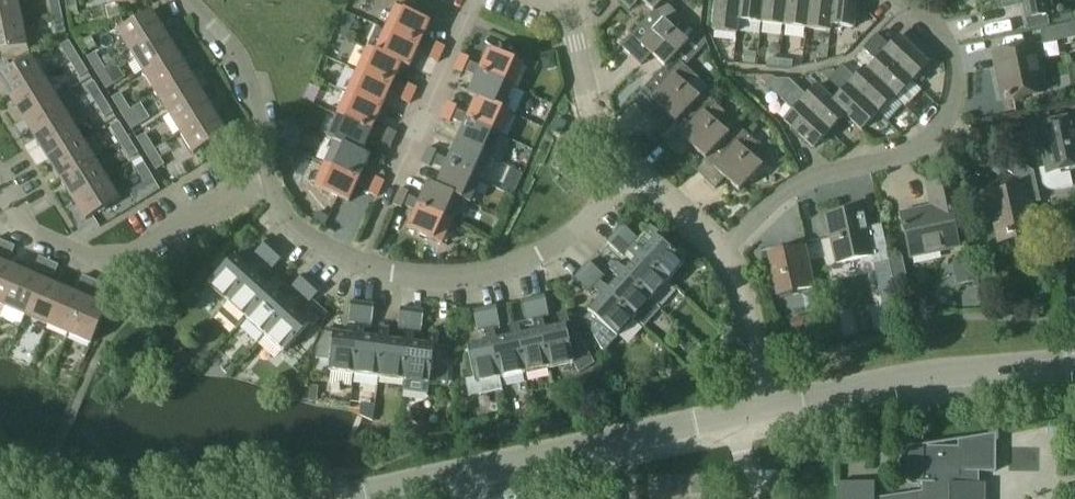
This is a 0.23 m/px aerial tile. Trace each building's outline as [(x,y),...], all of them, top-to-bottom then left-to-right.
[(22,24),(17,0),(0,4),(0,28),(22,24)] [(62,15),(59,0),(49,0),(52,17),(62,15)] [(67,9),(77,7),(75,0),(65,0),(67,9)] [(629,11),(640,0),(618,0),(629,11)] [(664,2),(666,0),(640,0),(653,12),(664,2)] [(738,21),(737,21),(740,0),(716,0),(712,31),(737,34),(738,21)] [(737,21),(738,21),(761,24),(764,0),(740,0),(737,21)] [(761,24),(783,26),(787,0),(764,0),(761,24)] [(810,0),(787,0),(783,26),(807,29),(810,0)] [(831,26),(830,26),(833,0),(810,0),(807,29),(830,32),(831,26)] [(830,26),(831,26),(854,29),(857,0),(833,0),(830,26)] [(1000,9),(1022,5),(1025,20),(1053,14),(1050,0),(998,0),(1000,9)] [(651,55),(664,67),(665,68),(675,57),(675,58),(689,44),(675,31),(684,21),(664,2),(653,12),(620,47),(641,66),(651,55)] [(430,23),(396,7),(385,30),(420,46),(417,51),(431,57),(435,47),(422,41),(430,23)] [(1070,9),(1059,11),(1061,21),(1072,18),(1070,9)] [(131,53),(164,32),(152,11),(118,32),(131,53)] [(66,33),(62,15),(52,17),(56,35),(66,33)] [(22,24),(0,28),(0,53),(27,48),(22,24)] [(1063,26),(1040,31),(1043,45),(1066,40),(1063,26)] [(385,30),(376,52),(375,53),(402,64),(401,65),(409,69),(417,51),(420,46),(385,30)] [(701,50),(707,44),(701,30),(691,41),(701,50)] [(143,73),(177,52),(164,32),(131,53),(143,73)] [(876,34),(869,42),(912,82),(928,65),(899,37),(890,47),(876,34)] [(89,53),(96,48),(90,38),(82,42),(89,53)] [(70,62),(78,57),(69,42),(61,47),(70,62)] [(893,96),(893,97),(895,99),(912,82),(869,42),(862,49),(876,62),(867,71),(893,96)] [(436,44),(435,47),(431,57),(429,60),(438,63),(445,48),(436,44)] [(1034,45),(993,54),(1003,101),(1044,92),(1034,45)] [(368,48),(357,71),(391,87),(389,92),(403,98),(407,88),(394,82),(401,65),(402,64),(375,53),(376,52),(368,48)] [(489,50),(481,68),(479,72),(513,88),(523,65),(489,50)] [(155,93),(189,73),(177,52),(143,73),(155,93)] [(744,52),(742,64),(755,66),(757,53),(744,52)] [(87,59),(96,74),(105,69),(95,54),(87,59)] [(461,55),(454,71),(462,74),(463,71),(468,62),(469,59),(461,55)] [(553,55),(541,59),(544,70),(556,67),(553,55)] [(88,73),(78,57),(70,62),(80,78),(88,73)] [(663,110),(676,122),(676,123),(700,99),(699,98),(686,86),(695,76),(675,58),(675,57),(665,68),(664,67),(631,102),(652,121),(663,110)] [(44,79),(31,58),(0,77),(0,83),(10,100),(44,79)] [(779,69),(779,62),(770,61),(767,63),(766,68),(779,69)] [(463,71),(477,77),(468,95),(476,99),(477,98),(503,110),(513,88),(479,72),(481,68),(468,62),(463,71)] [(787,70),(791,69),(792,63),(779,62),(779,69),(787,70)] [(867,71),(865,68),(855,79),(842,66),(835,73),(878,113),(893,97),(893,96),(867,71)] [(105,69),(96,74),(106,90),(114,85),(105,69)] [(833,70),(820,73),(828,80),(835,73),(833,70)] [(357,71),(347,94),(381,109),(389,92),(391,87),(357,71)] [(168,114),(202,93),(189,73),(155,93),(168,114)] [(842,93),(833,102),(833,103),(845,115),(861,131),(878,113),(835,73),(828,80),(842,93)] [(765,76),(761,81),(768,88),(775,81),(771,77),(765,76)] [(10,100),(23,120),(56,99),(44,79),(10,100)] [(833,103),(833,102),(816,87),(807,97),(793,84),(776,80),(775,81),(829,132),(845,115),(833,103)] [(829,132),(775,81),(768,88),(793,111),(784,121),(813,149),(829,132)] [(95,103),(103,98),(94,82),(86,87),(95,103)] [(408,85),(407,88),(403,98),(401,101),(410,105),(417,89),(408,85)] [(180,134),(214,113),(202,93),(168,114),(180,134)] [(724,113),(704,94),(704,93),(699,98),(700,99),(676,123),(676,122),(660,138),(681,158),(692,147),(705,159),(729,135),(728,135),(715,123),(724,113)] [(112,99),(121,115),(130,109),(120,94),(112,99)] [(347,94),(337,116),(371,132),(369,136),(382,142),(387,133),(373,127),(381,109),(347,94)] [(114,115),(103,98),(95,103),(106,120),(114,115)] [(501,136),(511,113),(503,110),(477,98),(476,99),(466,121),(501,136)] [(35,140),(69,119),(56,99),(23,120),(35,140)] [(441,119),(450,123),(451,119),(455,110),(457,107),(449,103),(441,119)] [(130,109),(121,115),(131,130),(139,125),(130,109)] [(451,119),(464,125),(456,143),(490,159),(501,136),(466,121),(469,116),(455,110),(451,119)] [(762,117),(754,110),(746,118),(753,125),(762,117)] [(227,134),(214,113),(180,134),(193,155),(227,134)] [(337,116),(327,139),(335,143),(335,142),(361,154),(361,153),(369,136),(371,132),(337,116)] [(566,122),(556,118),(550,131),(560,136),(566,122)] [(1043,184),(1047,189),(1052,190),(1071,186),(1068,169),(1074,168),(1074,118),(1038,126),(1047,168),(1040,170),(1043,184)] [(48,160),(81,139),(69,119),(35,140),(48,160)] [(120,143),(128,138),(119,123),(111,128),(120,143)] [(758,145),(738,126),(737,125),(728,135),(729,135),(705,159),(694,170),(715,190),(725,179),(739,192),(763,168),(749,154),(758,145)] [(388,130),(387,133),(382,142),(381,146),(389,149),(397,134),(388,130)] [(137,140),(146,155),(154,150),(145,135),(137,140)] [(138,154),(128,138),(120,143),(130,159),(138,154)] [(94,159),(81,139),(48,160),(60,180),(94,159)] [(335,142),(335,143),(325,165),(359,180),(357,185),(370,191),(374,181),(361,175),(369,157),(361,153),(361,154),(335,142)] [(446,166),(480,181),(490,159),(456,143),(448,161),(446,166)] [(429,167),(431,164),(435,155),(437,152),(428,148),(421,164),(429,167)] [(154,150),(146,155),(156,171),(164,166),(154,150)] [(431,164),(444,170),(436,187),(436,188),(462,200),(470,204),(480,181),(446,166),(448,161),(435,155),(431,164)] [(1004,192),(987,196),(998,244),(1035,236),(1028,205),(1040,202),(1033,172),(1010,158),(1003,170),(1014,177),(1004,192)] [(73,200),(106,179),(94,159),(60,180),(73,200)] [(153,179),(144,163),(135,169),(145,183),(145,184),(153,179)] [(349,203),(357,185),(359,180),(325,165),(315,187),(349,203)] [(510,170),(507,177),(518,182),(521,175),(510,170)] [(376,178),(374,181),(370,191),(369,194),(377,198),(384,182),(376,178)] [(119,200),(106,179),(73,200),(86,221),(119,200)] [(145,183),(129,193),(136,205),(160,191),(153,179),(145,184),(145,183)] [(932,209),(901,215),(910,258),(958,248),(951,219),(963,216),(955,180),(927,186),(932,209)] [(436,187),(428,184),(420,202),(418,207),(452,222),(462,200),(436,188),(436,187)] [(393,205),(401,209),(403,205),(407,196),(408,193),(400,189),(393,205)] [(416,211),(408,230),(442,245),(452,222),(418,207),(420,202),(407,196),(403,205),(416,211)] [(862,209),(825,217),(836,264),(872,256),(874,265),(889,262),(882,228),(867,231),(862,209)] [(316,211),(312,221),(324,227),(329,217),(316,211)] [(622,225),(614,234),(630,248),(634,245),(638,240),(622,225)] [(638,240),(634,245),(642,252),(639,256),(668,282),(685,263),(683,262),(669,248),(656,237),(659,234),(650,226),(643,233),(638,240)] [(822,240),(820,233),(804,237),(805,243),(822,240)] [(635,259),(625,271),(622,274),(651,301),(668,282),(639,256),(642,252),(634,245),(630,248),(614,234),(606,242),(623,257),(627,252),(635,259)] [(208,286),(227,303),(254,273),(257,276),(265,268),(261,265),(276,249),(267,241),(253,257),(257,262),(250,270),(235,256),(208,286)] [(15,247),(5,243),(0,255),(10,259),(15,247)] [(806,246),(767,254),(776,297),(815,289),(806,246)] [(261,265),(265,268),(269,273),(284,256),(276,249),(261,265)] [(44,274),(49,262),(39,258),(34,269),(44,274)] [(973,261),(951,266),(957,287),(978,282),(973,261)] [(3,307),(19,270),(0,262),(0,305),(3,307)] [(58,266),(49,262),(44,274),(53,278),(58,266)] [(588,262),(580,271),(597,285),(600,282),(604,277),(588,262)] [(622,274),(625,271),(616,263),(610,270),(618,278),(608,289),(605,293),(634,319),(643,327),(660,309),(651,301),(622,274)] [(3,307),(25,316),(41,280),(19,270),(3,307)] [(604,352),(634,319),(605,293),(608,289),(600,282),(597,285),(580,271),(573,279),(589,294),(593,289),(601,296),(588,311),(590,313),(584,319),(601,349),(604,352)] [(254,273),(227,303),(218,313),(237,330),(246,320),(272,290),(276,293),(283,285),(276,278),(268,287),(257,276),(254,273)] [(272,290),(246,320),(264,336),(291,307),(294,310),(301,302),(298,299),(313,282),(304,275),(290,291),(283,285),(276,293),(272,290)] [(87,292),(92,280),(83,276),(78,288),(87,292)] [(63,289),(41,280),(25,316),(47,325),(63,289)] [(102,285),(92,280),(87,292),(97,296),(102,285)] [(298,299),(301,302),(306,306),(321,290),(313,282),(298,299)] [(899,307),(894,286),(879,289),(883,311),(899,307)] [(969,289),(962,297),(963,308),(982,308),(978,288),(969,289)] [(69,335),(84,298),(63,289),(47,325),(69,335)] [(911,293),(905,306),(917,312),(924,299),(911,293)] [(544,296),(533,298),(538,320),(542,319),(549,317),(544,296)] [(107,308),(84,298),(69,335),(91,345),(107,308)] [(520,335),(516,336),(524,374),(549,369),(540,330),(545,329),(542,319),(538,320),(533,298),(522,301),(527,322),(518,323),(520,335)] [(1066,301),(1069,314),(1074,313),(1074,299),(1066,301)] [(329,372),(354,375),(359,336),(363,336),(365,326),(360,325),(363,303),(351,302),(349,324),(355,324),(354,335),(334,333),(333,335),(324,334),(317,346),(315,359),(330,361),(329,372)] [(360,325),(365,326),(371,326),(374,305),(363,303),(360,325)] [(495,306),(484,309),(489,330),(494,329),(500,328),(495,306)] [(305,320),(294,310),(291,307),(264,336),(283,353),(309,325),(312,327),(320,318),(313,312),(305,320)] [(403,342),(388,340),(384,339),(379,378),(404,381),(409,342),(413,343),(414,332),(410,331),(412,310),(401,308),(398,330),(405,331),(403,342)] [(502,390),(500,379),(492,341),(496,340),(494,329),(489,330),(484,309),(473,311),(478,333),(484,331),(487,342),(467,346),(474,379),(465,381),(468,397),(502,390)] [(410,331),(414,332),(421,333),(424,311),(412,310),(410,331)] [(540,330),(549,369),(574,363),(578,373),(594,364),(578,336),(568,339),(565,325),(569,324),(567,313),(557,315),(560,326),(545,329),(540,330)] [(814,321),(790,326),(791,336),(816,331),(814,321)] [(516,336),(520,335),(518,323),(509,325),(511,337),(496,340),(492,341),(500,379),(524,374),(516,336)] [(384,339),(388,340),(390,328),(380,327),(379,338),(363,336),(359,336),(354,375),(379,378),(384,339)] [(409,342),(404,381),(429,385),(430,381),(446,383),(448,366),(442,366),(445,347),(438,346),(439,335),(430,333),(428,345),(413,343),(409,342)] [(727,345),(723,351),(725,358),(736,356),(733,344),(727,345)] [(1060,427),(1048,427),(1048,436),(1060,436),(1060,427)] [(424,428),(408,433),(411,444),(427,439),(424,428)] [(914,447),(911,448),(908,449),(906,451),(904,453),(902,456),(900,459),(899,462),(899,466),(899,469),(900,472),(902,475),(903,478),(906,480),(908,482),(911,483),(914,484),(916,484),(921,484),(921,492),(889,497),(889,498),(986,498),(986,484),(979,484),(979,473),(994,473),(994,469),(993,469),(993,438),(994,438),(994,434),(956,440),(956,442),(957,442),(957,447),(928,447),(928,446),(929,446),(929,445),(914,447)] [(874,483),(838,483),(838,498),(874,498),(874,483)]
